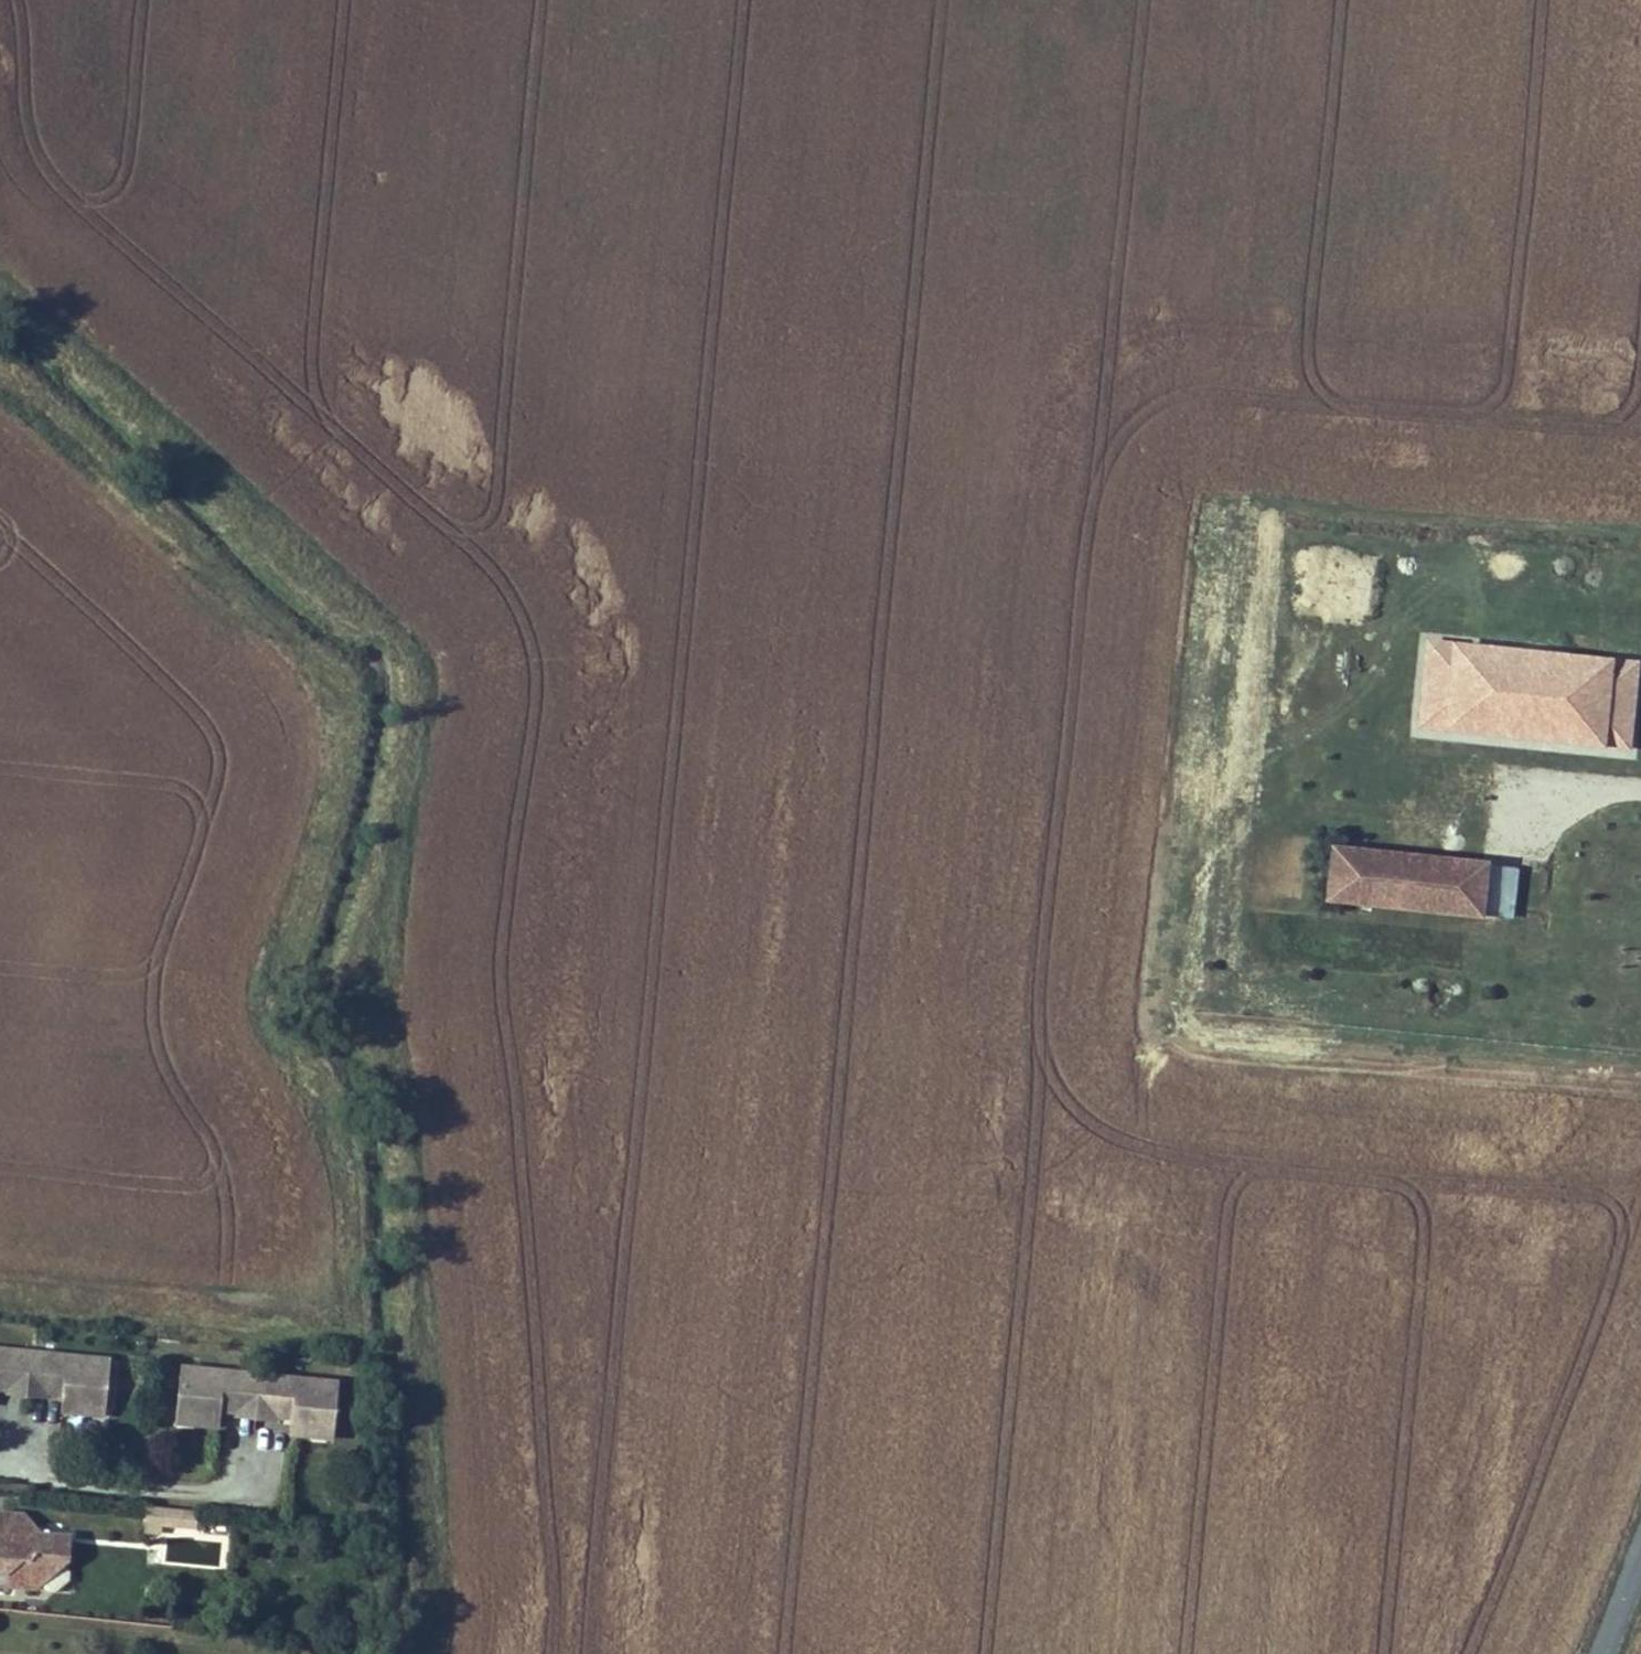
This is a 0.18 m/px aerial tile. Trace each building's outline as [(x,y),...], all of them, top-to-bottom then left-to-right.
[(1623,749),(1629,662),(1428,640),(1420,725),(1623,749)] [(1478,903),(1480,857),(1336,846),(1334,892),(1478,903)] [(0,1348),(0,1374),(7,1374),(7,1383),(27,1386),(31,1351),(0,1348)] [(104,1416),(109,1359),(31,1351),(27,1386),(48,1388),(49,1379),(64,1380),(62,1394),(61,1411),(104,1416)] [(259,1374),(181,1367),(175,1423),(218,1427),(220,1410),(221,1396),(236,1398),(235,1407),(256,1409),(259,1374)] [(0,1374),(0,1388),(27,1391),(27,1386),(7,1383),(7,1374),(0,1374)] [(332,1438),(338,1382),(259,1374),(256,1409),(277,1411),(278,1402),(292,1403),(291,1417),(289,1434),(332,1438)] [(62,1394),(64,1380),(49,1379),(48,1388),(27,1386),(27,1391),(62,1394)] [(236,1398),(221,1396),(220,1410),(255,1414),(256,1409),(235,1407),(236,1398)] [(291,1417),(292,1403),(278,1402),(277,1411),(256,1409),(255,1414),(291,1417)] [(162,1525),(164,1508),(147,1506),(145,1532),(162,1534),(162,1525)] [(196,1528),(198,1511),(164,1508),(162,1525),(196,1528)] [(66,1566),(70,1562),(72,1535),(41,1533),(28,1544),(0,1510),(0,1585),(39,1588),(42,1586),(66,1566)] [(41,1533),(23,1512),(0,1510),(28,1544),(41,1533)] [(56,1593),(70,1580),(71,1572),(66,1566),(42,1586),(47,1592),(56,1593)]
